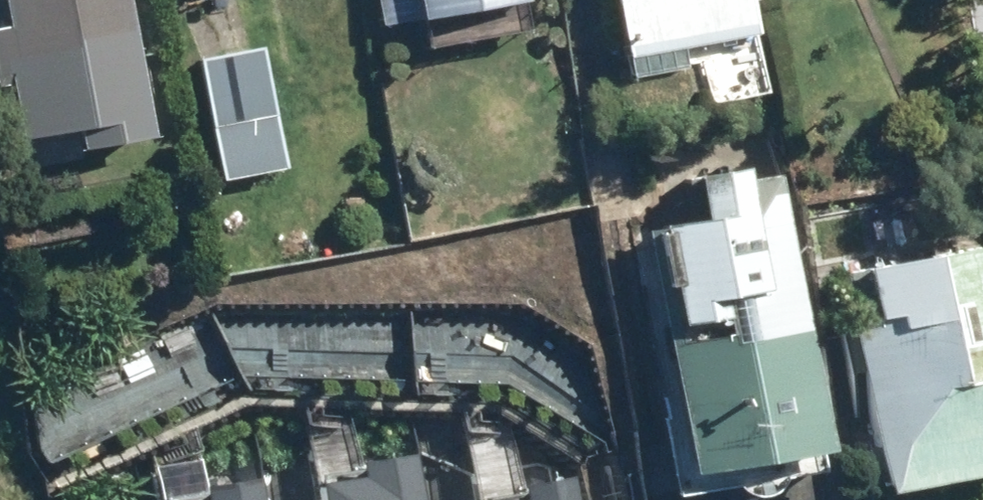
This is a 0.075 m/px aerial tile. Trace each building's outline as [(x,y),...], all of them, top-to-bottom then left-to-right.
[(21,142),(72,132),(76,153),(157,137),(128,0),(3,0),(8,24),(0,26),(0,86),(9,84),(21,142)] [(384,26),(520,0),(379,0),(384,26)] [(627,56),(757,33),(751,0),(616,0),(627,56)] [(198,58),(212,128),(273,116),(259,45),(198,58)] [(688,226),(630,237),(675,479),(831,449),(778,167),(680,185),(688,226)] [(847,320),(880,493),(982,473),(982,243),(865,266),(874,315),(847,320)] [(314,499),(411,499),(401,443),(351,451),(353,462),(309,470),(314,499)] [(469,499),(565,499),(560,468),(510,476),(512,487),(468,494),(469,499)] [(244,474),(194,482),(196,493),(153,499),(248,499),(244,474)]
